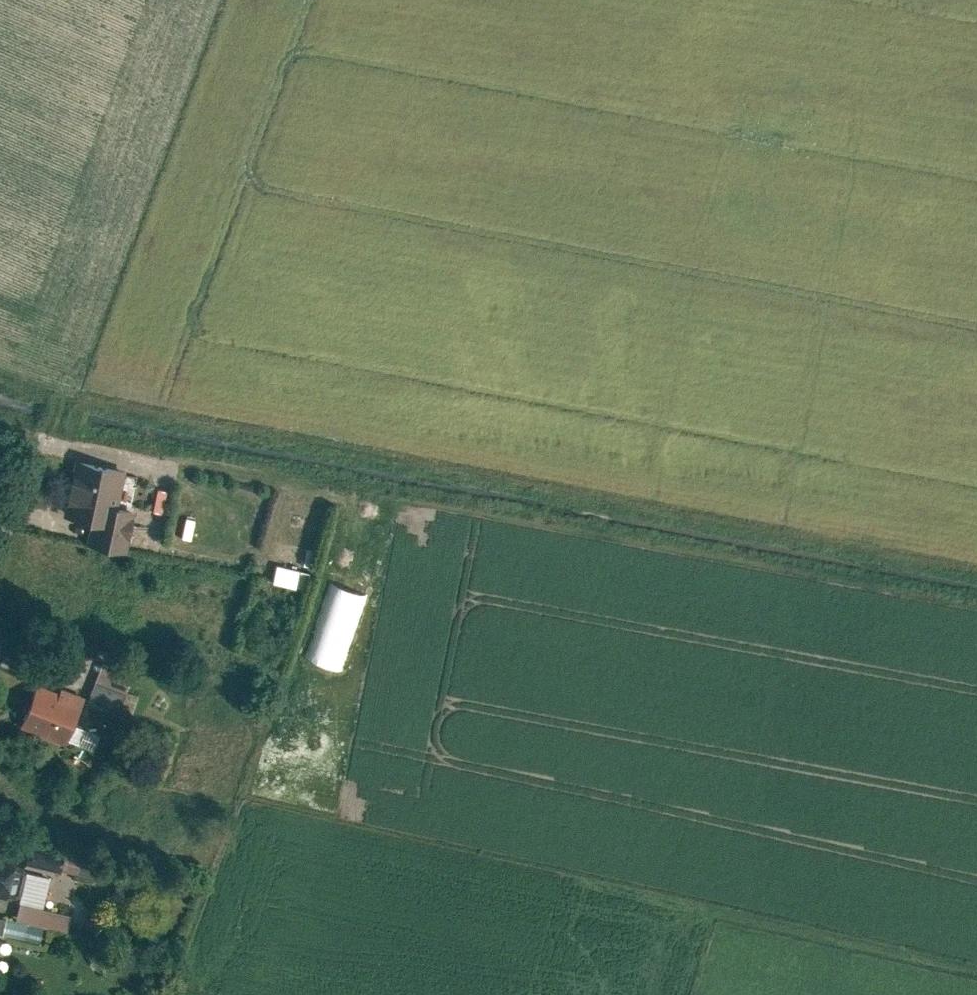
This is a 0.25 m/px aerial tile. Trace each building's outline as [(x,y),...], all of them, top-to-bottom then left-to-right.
[(109,460),(62,450),(51,501),(77,507),(71,533),(110,542),(120,499),(101,494),(109,460)] [(300,587),(304,570),(281,564),(276,581),(300,587)] [(345,668),(366,591),(336,583),(314,660),(345,668)] [(89,702),(121,715),(139,675),(106,661),(89,702)] [(87,701),(43,685),(28,724),(72,740),(87,701)] [(34,845),(30,863),(66,872),(66,868),(70,853),(34,845)] [(98,860),(70,853),(66,868),(95,875),(98,860)] [(15,895),(22,863),(0,858),(0,892),(15,895)] [(21,901),(18,919),(72,930),(75,913),(21,901)] [(94,908),(82,921),(99,935),(110,922),(94,908)] [(108,949),(95,950),(97,964),(109,962),(108,949)]
